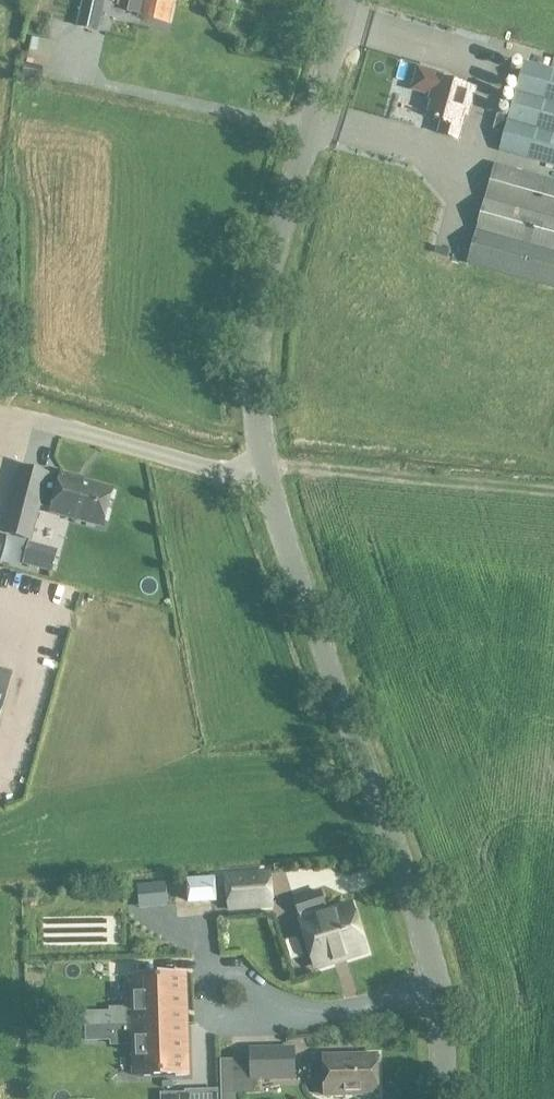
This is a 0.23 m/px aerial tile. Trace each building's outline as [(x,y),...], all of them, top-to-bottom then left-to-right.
[(76,27),(98,32),(105,0),(82,0),(76,27)] [(145,1),(142,15),(170,21),(174,1),(171,0),(143,0),(145,1)] [(524,63),(500,152),(553,167),(553,58),(552,64),(526,57),(524,63)] [(444,75),(418,68),(412,89),(433,95),(427,117),(442,121),(439,133),(460,139),(464,127),(462,127),(465,114),(468,115),(475,91),(442,82),(444,75)] [(495,167),(469,266),(553,289),(553,183),(495,167)] [(110,490),(74,481),(75,478),(59,474),(57,482),(44,478),(45,475),(19,468),(1,533),(27,540),(37,505),(50,509),(48,513),(100,527),(110,490)] [(44,544),(29,541),(23,563),(38,567),(44,544)] [(272,906),(269,873),(226,876),(228,910),(272,906)] [(188,879),(189,904),(219,902),(217,877),(188,879)] [(365,951),(351,905),(325,913),(323,907),(325,907),(320,892),(294,900),(315,967),(365,951)] [(185,1024),(185,1023),(184,974),(132,976),(133,1026),(185,1024)] [(187,1074),(185,1024),(133,1026),(135,1076),(187,1074)] [(294,1079),(293,1049),(249,1051),(250,1060),(250,1080),(260,1080),(294,1079)] [(324,1057),(325,1097),(377,1095),(376,1056),(324,1057)] [(201,1091),(186,1091),(186,1098),(202,1098),(201,1091)]
